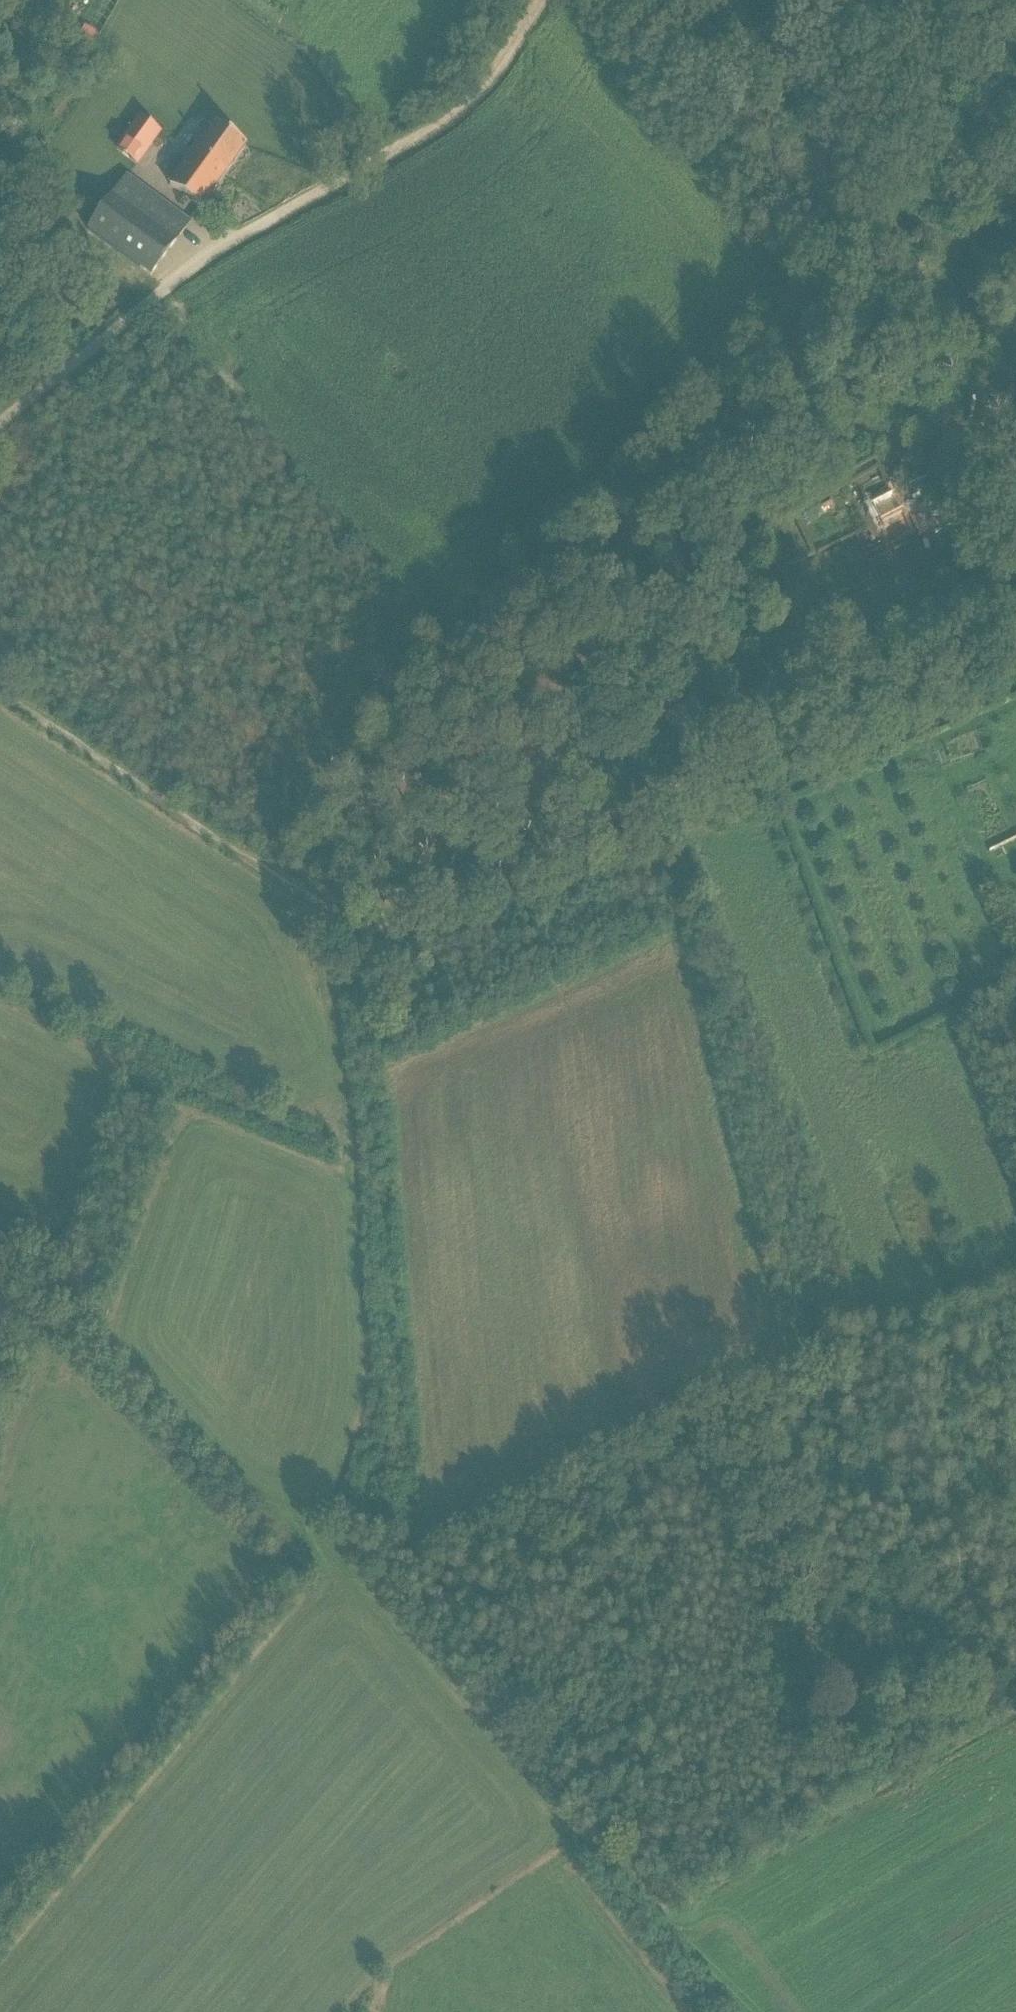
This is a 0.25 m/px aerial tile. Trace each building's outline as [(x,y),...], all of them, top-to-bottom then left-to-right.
[(86,26),(81,34),(91,40),(95,32),(86,26)] [(138,115),(113,149),(136,165),(161,132),(138,115)] [(245,147),(229,135),(213,124),(187,160),(176,153),(164,169),(175,177),(169,185),(185,196),(201,208),(245,147)] [(88,231),(134,264),(150,276),(190,222),(173,210),(127,177),(88,231)] [(901,511),(892,495),(870,507),(879,523),(901,511)]
